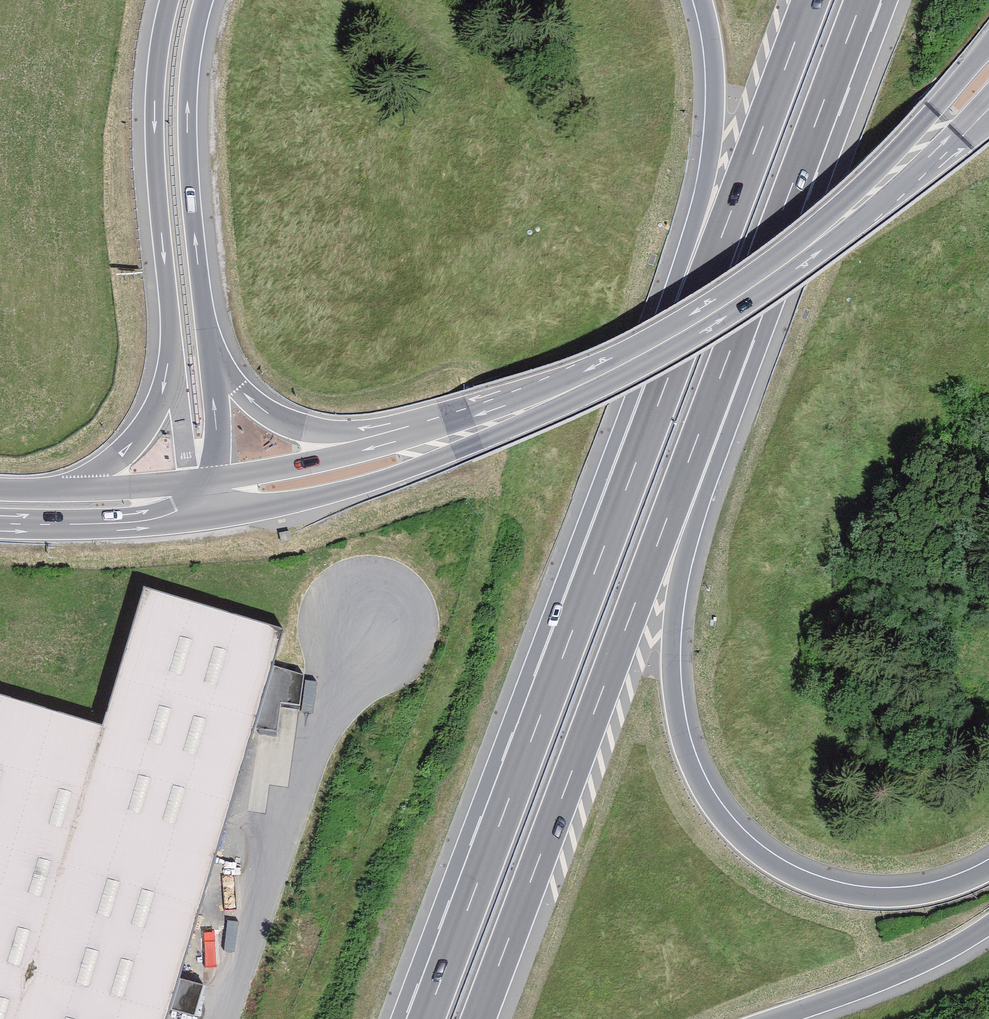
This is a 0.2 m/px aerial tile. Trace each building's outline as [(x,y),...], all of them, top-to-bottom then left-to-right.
[(291,540),(289,532),(279,533),(281,542),(291,540)] [(171,1009),(195,1016),(204,984),(180,977),(255,730),(278,733),(282,702),(300,706),(304,675),(274,666),(284,631),(143,588),(102,727),(0,696),(0,1018),(168,1018),(171,1009)]
